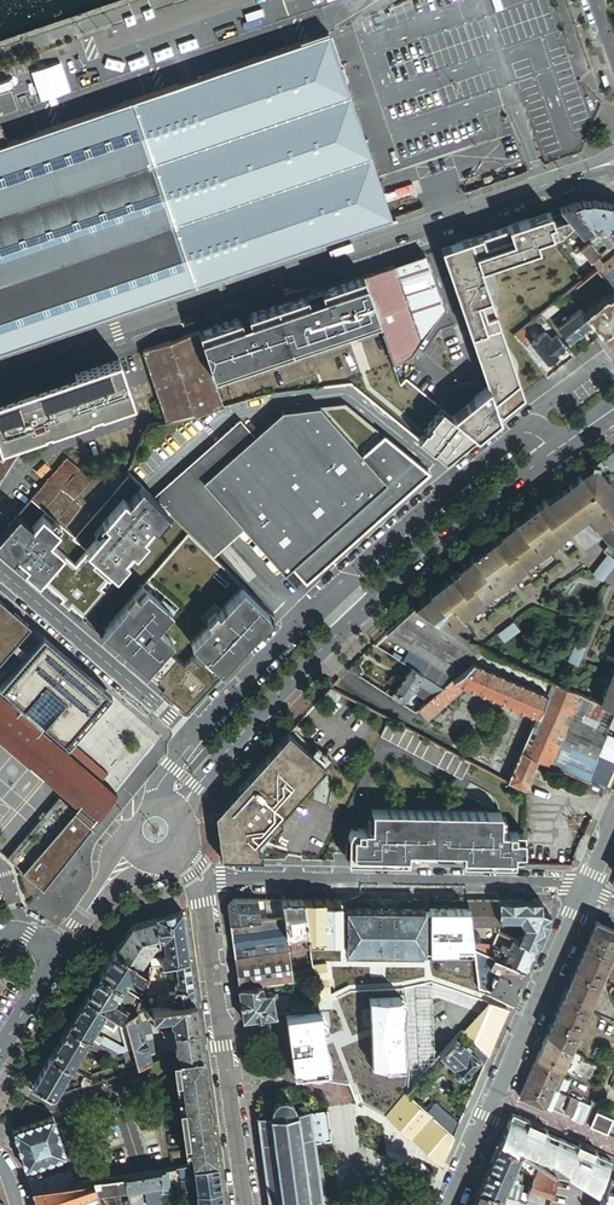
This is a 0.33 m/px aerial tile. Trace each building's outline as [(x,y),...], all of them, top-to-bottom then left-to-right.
[(329,37),(156,95),(216,279),(391,219),(391,218),(332,46),(329,37)] [(156,95),(6,144),(2,131),(0,125),(0,352),(216,279),(156,95)] [(573,203),(593,228),(600,222),(603,225),(604,227),(606,230),(608,228),(613,223),(613,203),(606,201),(599,200),(591,199),(586,200),(582,201),(573,203)] [(560,208),(559,208),(573,224),(582,235),(583,236),(593,228),(573,203),(560,208)] [(573,224),(559,208),(531,217),(546,235),(561,222),(567,229),(569,227),(573,224)] [(476,437),(524,398),(481,268),(539,249),(538,243),(549,239),(546,235),(531,217),(441,248),(488,390),(458,422),(476,437)] [(573,224),(569,227),(578,238),(582,235),(573,224)] [(599,236),(606,230),(604,227),(601,230),(598,229),(594,233),(598,237),(599,236)] [(608,228),(606,230),(599,236),(602,239),(608,248),(613,243),(613,236),(608,228)] [(587,241),(589,244),(591,242),(595,239),(596,238),(594,235),(587,241)] [(592,262),(582,250),(576,254),(588,268),(584,271),(557,237),(552,242),(555,246),(583,280),(597,269),(592,262)] [(595,239),(591,242),(596,247),(601,243),(599,241),(598,242),(595,239)] [(582,250),(589,244),(587,241),(574,251),(576,254),(582,250)] [(591,242),(589,244),(582,250),(592,262),(598,257),(602,254),(596,247),(591,242)] [(406,260),(427,319),(438,315),(443,307),(425,253),(406,260)] [(592,262),(597,269),(602,275),(613,265),(613,256),(604,264),(598,257),(592,262)] [(381,325),(395,365),(409,355),(438,315),(427,319),(406,260),(363,275),(381,325)] [(602,275),(613,290),(613,265),(602,275)] [(602,275),(597,269),(583,280),(576,286),(581,292),(602,275)] [(363,275),(199,330),(216,380),(381,325),(363,275)] [(613,324),(613,292),(608,297),(606,295),(585,313),(593,323),(602,334),(613,324)] [(556,302),(541,314),(545,320),(561,307),(556,302)] [(569,342),(593,323),(585,313),(581,308),(568,319),(566,317),(562,320),(564,322),(558,327),(569,342)] [(545,320),(541,314),(536,319),(546,331),(533,341),(528,345),(524,348),(539,366),(546,360),(548,362),(557,354),(556,353),(566,345),(545,320)] [(528,333),(524,328),(514,336),(518,341),(527,334),(528,333)] [(216,380),(199,330),(144,349),(168,421),(174,420),(182,417),(225,406),(216,380)] [(527,334),(518,341),(522,345),(526,342),(528,345),(533,341),(527,334)] [(119,357),(76,372),(77,374),(24,393),(23,390),(0,398),(0,444),(25,438),(35,433),(37,437),(136,403),(119,357)] [(203,483),(245,529),(285,574),(293,567),(307,582),(428,472),(347,402),(284,410),(255,436),(203,483)] [(155,497),(214,557),(245,529),(203,483),(255,436),(241,420),(155,497)] [(26,444),(0,425),(0,479),(26,444)] [(31,498),(75,536),(127,476),(116,467),(107,477),(100,470),(90,481),(65,459),(31,498)] [(453,629),(461,616),(460,615),(467,609),(468,610),(482,599),(481,597),(525,563),(525,562),(568,529),(567,528),(587,513),(608,540),(608,541),(613,546),(613,487),(597,465),(582,476),(581,474),(547,500),(546,499),(516,521),(502,532),(503,534),(459,566),(459,567),(460,569),(438,586),(439,587),(414,606),(453,629)] [(79,616),(169,513),(129,473),(127,476),(75,536),(31,498),(0,534),(0,548),(79,616)] [(188,710),(238,655),(274,618),(189,533),(100,634),(188,710)] [(12,648),(16,643),(31,626),(0,599),(0,662),(12,648)] [(476,657),(485,649),(453,629),(414,606),(387,631),(411,647),(454,676),(476,657)] [(55,742),(59,737),(68,745),(111,695),(45,638),(39,645),(30,655),(26,660),(0,691),(0,695),(21,713),(39,728),(55,742)] [(12,648),(26,660),(30,655),(16,643),(12,648)] [(379,653),(383,648),(375,643),(371,648),(379,653)] [(454,676),(411,647),(404,658),(402,661),(409,666),(419,673),(441,688),(452,678),(454,676)] [(552,680),(507,659),(502,657),(485,649),(476,657),(547,690),(552,680)] [(404,658),(394,652),(392,655),(402,661),(404,658)] [(547,691),(476,657),(454,676),(452,678),(464,683),(536,716),(547,691)] [(361,668),(353,663),(349,668),(357,673),(361,668)] [(414,681),(419,673),(409,666),(403,676),(401,675),(400,675),(398,678),(399,680),(400,680),(394,689),(394,690),(404,696),(409,688),(414,681)] [(599,701),(613,708),(613,667),(599,701)] [(426,701),(441,688),(419,673),(414,681),(416,682),(411,690),(426,701)] [(464,683),(452,678),(441,688),(426,701),(418,708),(426,717),(464,683)] [(571,716),(581,693),(568,687),(560,684),(552,680),(547,691),(536,716),(521,750),(539,758),(550,763),(571,716)] [(390,695),(400,701),(404,696),(394,690),(390,695)] [(613,712),(613,708),(599,701),(581,693),(571,716),(605,731),(613,712)] [(96,823),(118,795),(102,782),(109,773),(76,746),(69,754),(55,742),(39,728),(21,713),(0,695),(0,740),(78,808),(94,821),(96,823)] [(605,731),(613,735),(613,712),(605,731)] [(571,716),(550,763),(604,787),(613,766),(613,762),(597,755),(605,735),(604,734),(605,731),(571,716)] [(279,819),(325,766),(287,733),(238,790),(242,811),(216,814),(222,858),(263,859),(263,851),(259,850),(258,842),(270,829),(274,833),(282,823),(279,819)] [(613,762),(613,739),(605,735),(597,755),(613,762)] [(539,758),(521,750),(509,778),(508,780),(526,788),(539,758)] [(242,811),(238,790),(216,814),(242,811)] [(60,797),(9,859),(41,887),(94,825),(92,824),(94,821),(78,808),(76,810),(60,797)] [(524,862),(525,832),(502,831),(502,812),(373,810),(373,829),(350,828),(350,859),(358,859),(358,861),(409,862),(410,850),(464,851),(464,863),(515,864),(515,862),(524,862)] [(231,924),(261,919),(259,899),(235,898),(229,905),(231,924)] [(267,899),(259,899),(261,919),(269,918),(267,899)] [(285,915),(283,899),(267,899),(269,918),(285,915)] [(304,899),(283,899),(285,915),(288,937),(309,934),(304,899)] [(475,943),(473,925),(470,909),(347,909),(347,916),(342,916),(342,900),(304,899),(309,934),(310,942),(347,942),(347,950),(476,949),(475,943)] [(500,901),(469,901),(470,909),(473,925),(496,925),(499,926),(499,919),(500,901)] [(500,901),(499,919),(521,919),(525,927),(519,941),(536,949),(551,914),(547,913),(546,913),(541,907),(542,906),(542,901),(500,901)] [(184,911),(157,918),(160,939),(166,938),(167,946),(165,946),(166,952),(162,953),(162,958),(163,965),(177,963),(191,961),(186,930),(184,911)] [(288,937),(285,915),(269,918),(261,919),(231,924),(236,958),(290,951),(288,937)] [(160,939),(157,918),(134,924),(117,950),(141,966),(155,947),(160,942),(160,939)] [(596,922),(587,944),(611,955),(613,948),(613,930),(596,922)] [(515,939),(500,933),(494,947),(490,955),(497,958),(501,949),(496,946),(501,934),(515,940),(515,939)] [(526,971),(536,949),(519,941),(515,939),(515,940),(511,948),(508,947),(508,948),(505,953),(509,954),(505,962),(526,971)] [(494,947),(475,943),(476,949),(490,955),(494,947)] [(599,982),(611,955),(587,944),(575,972),(599,982)] [(499,959),(505,962),(509,954),(505,953),(508,948),(504,946),(503,950),(501,949),(497,958),(499,959)] [(490,955),(476,949),(482,987),(486,989),(493,970),(494,971),(499,959),(497,958),(490,955)] [(141,966),(117,950),(101,974),(122,987),(126,981),(129,980),(128,977),(130,974),(134,973),(135,977),(149,985),(151,972),(141,966)] [(264,985),(294,981),(293,973),(290,951),(236,958),(240,988),(264,985)] [(495,984),(492,992),(513,1001),(526,971),(505,962),(499,959),(494,971),(500,973),(498,977),(495,976),(492,983),(495,984)] [(194,988),(191,961),(177,963),(180,983),(167,984),(168,991),(170,991),(194,988)] [(315,978),(314,970),(293,973),(294,981),(315,978)] [(593,998),(599,982),(575,972),(563,1000),(587,1010),(593,998)] [(118,992),(122,987),(101,974),(87,996),(107,1008),(125,1020),(134,1015),(126,1010),(127,1008),(119,1003),(115,1003),(114,999),(115,997),(119,996),(118,992)] [(162,985),(148,987),(147,994),(160,992),(163,992),(162,985)] [(265,993),(264,985),(240,988),(244,1020),(277,1015),(275,998),(278,998),(277,992),(274,992),(265,993)] [(196,1002),(194,988),(170,991),(172,1001),(172,1006),(196,1002)] [(172,1001),(170,991),(168,991),(163,992),(160,992),(162,1002),(172,1001)] [(107,1008),(87,996),(70,1026),(90,1038),(93,1032),(103,1015),(107,1008)] [(145,1009),(146,1001),(140,998),(136,1014),(138,1013),(145,1009)] [(400,998),(371,999),(373,1067),(402,1067),(400,998)] [(587,1010),(563,1000),(548,1035),(570,1051),(587,1010)] [(292,1003),(294,1013),(320,1009),(319,1003),(304,1005),(304,1002),(303,1001),(292,1003)] [(200,1029),(196,1002),(172,1006),(162,1007),(151,1008),(152,1018),(166,1017),(168,1014),(171,1016),(172,1022),(174,1022),(175,1032),(200,1029)] [(134,1051),(125,1020),(107,1008),(103,1015),(121,1026),(126,1045),(107,1043),(99,1038),(100,1035),(93,1032),(90,1038),(101,1044),(118,1054),(126,1052),(134,1051)] [(294,1013),(287,1014),(295,1075),(329,1071),(320,1009),(294,1013)] [(136,1014),(134,1015),(125,1020),(134,1051),(139,1068),(143,1066),(152,1063),(138,1013),(136,1014)] [(86,1045),(90,1038),(70,1026),(52,1056),(73,1068),(86,1045)] [(203,1054),(200,1029),(175,1032),(177,1041),(175,1041),(176,1049),(178,1049),(179,1058),(203,1054)] [(472,1053),(478,1046),(463,1033),(457,1040),(472,1053)] [(562,1070),(570,1051),(548,1035),(537,1059),(562,1070)] [(97,1051),(101,1044),(90,1038),(86,1045),(97,1051)] [(472,1053),(457,1040),(442,1057),(454,1069),(455,1074),(460,1079),(465,1079),(481,1062),(472,1053)] [(114,1061),(118,1054),(101,1044),(97,1051),(114,1061)] [(485,1065),(489,1056),(478,1046),(472,1053),(481,1062),(485,1065)] [(139,1068),(134,1051),(126,1052),(129,1063),(93,1074),(91,1078),(94,1083),(139,1068)] [(582,1059),(583,1057),(570,1051),(562,1070),(567,1072),(575,1076),(576,1072),(582,1059)] [(218,1163),(203,1054),(179,1058),(188,1121),(194,1166),(218,1163)] [(57,1095),(73,1068),(52,1056),(35,1086),(54,1096),(57,1095)] [(553,1090),(562,1070),(537,1059),(529,1079),(553,1090)] [(590,1078),(596,1065),(582,1059),(576,1072),(590,1078)] [(57,1095),(94,1083),(91,1078),(73,1068),(57,1095)] [(559,1092),(567,1072),(562,1070),(553,1090),(559,1092)] [(545,1108),(553,1090),(529,1079),(521,1097),(545,1108)] [(438,1104),(417,1085),(408,1095),(454,1136),(460,1124),(441,1115),(442,1113),(435,1107),(438,1104)] [(551,1110),(559,1092),(553,1090),(545,1108),(551,1110)] [(454,1136),(408,1095),(388,1118),(442,1165),(454,1136)] [(315,1142),(331,1140),(327,1108),(310,1111),(309,1108),(307,1106),(308,1104),(307,1104),(306,1105),(303,1105),(302,1105),(301,1106),(300,1104),(299,1105),(300,1107),(298,1110),(298,1112),(296,1112),(295,1109),(294,1107),(292,1104),(290,1103),(291,1100),(289,1099),(288,1102),(285,1101),(283,1101),(278,1103),(276,1100),(274,1102),(276,1104),(274,1106),(273,1109),(272,1112),(272,1116),(271,1116),(270,1114),(270,1113),(268,1112),(268,1110),(267,1109),(266,1111),(265,1111),(263,1111),(262,1111),(261,1110),(260,1111),(261,1112),(259,1115),(259,1118),(257,1118),(269,1204),(324,1204),(315,1142)] [(574,1117),(581,1102),(572,1099),(566,1113),(574,1117)] [(573,1120),(584,1125),(591,1107),(581,1102),(574,1117),(573,1120)] [(549,1132),(550,1130),(514,1114),(501,1143),(521,1156),(525,1158),(528,1152),(538,1156),(562,1170),(573,1143),(549,1132)] [(598,1114),(592,1128),(608,1135),(613,1122),(613,1120),(598,1114)] [(12,1129),(25,1169),(66,1156),(53,1116),(12,1129)] [(521,1156),(501,1143),(480,1191),(504,1197),(508,1186),(518,1163),(521,1156)] [(594,1153),(573,1143),(562,1170),(568,1175),(585,1185),(594,1153)] [(613,1161),(594,1153),(585,1185),(598,1194),(613,1161)] [(535,1173),(537,1166),(525,1158),(521,1156),(518,1163),(535,1173)] [(221,1187),(218,1163),(194,1166),(195,1177),(192,1178),(192,1181),(196,1181),(197,1185),(197,1190),(221,1187)] [(555,1197),(558,1179),(537,1166),(535,1173),(530,1191),(555,1197)] [(178,1186),(176,1168),(161,1171),(162,1178),(159,1179),(158,1179),(157,1180),(157,1181),(156,1183),(157,1184),(158,1185),(159,1186),(163,1185),(164,1193),(164,1194),(179,1192),(178,1186)] [(31,1189),(75,1183),(71,1171),(43,1180),(42,1174),(28,1178),(31,1189)] [(162,1178),(161,1171),(125,1175),(127,1189),(138,1188),(150,1187),(159,1186),(158,1185),(157,1184),(156,1183),(157,1181),(157,1180),(158,1179),(159,1179),(162,1178)] [(127,1189),(125,1175),(119,1176),(99,1179),(93,1180),(96,1193),(122,1190),(127,1189)] [(93,1180),(75,1183),(31,1189),(37,1204),(100,1204),(96,1193),(93,1180)] [(613,1191),(613,1182),(611,1180),(601,1204),(609,1204),(610,1200),(613,1191)] [(504,1197),(521,1201),(524,1192),(525,1185),(515,1181),(512,1188),(508,1186),(504,1197)] [(164,1194),(164,1193),(163,1185),(159,1186),(150,1187),(152,1204),(165,1204),(164,1194)] [(221,1187),(197,1190),(198,1194),(199,1204),(224,1204),(221,1187)] [(127,1189),(131,1202),(141,1198),(138,1188),(127,1189)] [(131,1202),(127,1189),(122,1190),(125,1204),(132,1204),(131,1202)] [(197,1190),(183,1191),(185,1198),(186,1201),(187,1204),(191,1204),(189,1199),(192,1198),(191,1195),(198,1194),(197,1190)] [(183,1191),(179,1192),(164,1194),(165,1204),(174,1204),(173,1199),(185,1198),(183,1191)] [(504,1197),(480,1191),(473,1204),(502,1204),(504,1197)] [(524,1192),(521,1201),(527,1203),(530,1193),(524,1192)]
